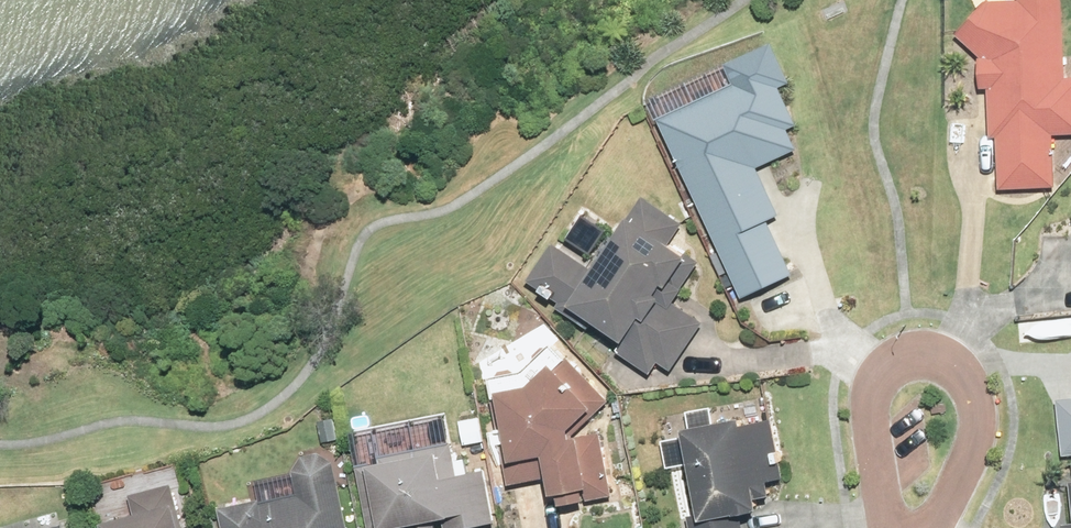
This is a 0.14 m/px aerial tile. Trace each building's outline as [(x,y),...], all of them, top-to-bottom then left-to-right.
[(1000,186),(1050,184),(1048,129),(1070,128),(1070,79),(1063,80),(1060,0),(1017,0),(989,1),(987,0),(985,0),(954,36),(979,58),(980,86),(989,86),(991,134),(998,134),(1000,186)] [(656,120),(740,299),(791,274),(767,220),(777,214),(756,168),(795,149),(785,128),(795,122),(778,87),(789,81),(770,44),(724,65),(733,83),(656,120)] [(670,370),(701,322),(673,301),(698,260),(685,251),(682,254),(668,244),(681,224),(641,196),(627,217),(623,215),(588,264),(551,242),(525,279),(619,343),(614,348),(650,373),(657,362),(670,370)] [(494,389),(506,458),(502,459),(506,484),(548,477),(550,492),(556,491),(558,503),(580,499),(578,489),(582,487),(585,502),(612,495),(598,432),(573,437),(572,433),(607,399),(566,356),(552,369),(546,363),(524,384),(494,389)] [(1062,457),(1070,455),(1070,398),(1055,400),(1062,457)] [(781,476),(770,418),(738,425),(737,417),(679,428),(695,518),(687,519),(689,527),(741,527),(738,511),(755,508),(753,497),(768,495),(765,479),(781,476)] [(316,422),(321,443),(336,440),(332,419),(316,422)] [(376,527),(385,527),(441,517),(443,527),(455,527),(493,520),(482,468),(456,473),(450,443),(377,458),(378,461),(364,464),(376,527)] [(222,527),(347,527),(331,461),(317,452),(300,457),(292,473),(296,495),(258,503),(257,499),(217,505),(222,527)] [(176,521),(180,519),(170,483),(127,495),(132,512),(98,522),(100,527),(178,527),(176,521)]
